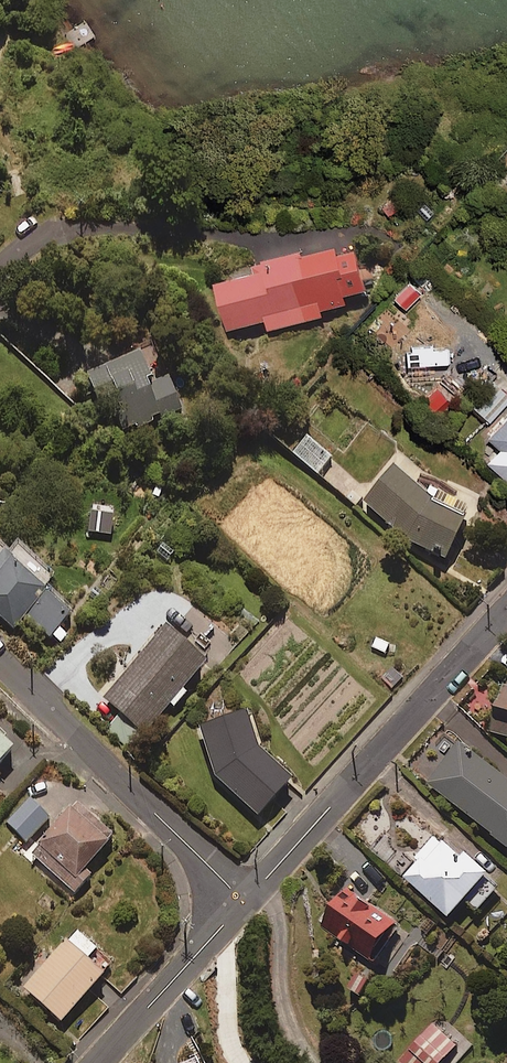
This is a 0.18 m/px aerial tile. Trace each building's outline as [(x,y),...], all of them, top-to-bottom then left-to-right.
[(94,35),(84,21),(64,35),(74,49),(94,35)] [(367,294),(358,255),(341,259),(339,251),(306,259),(305,256),(232,273),(234,282),(216,286),(227,332),(267,323),(269,332),(323,319),(321,313),(347,307),(345,299),(367,294)] [(152,387),(140,356),(84,378),(107,438),(180,409),(169,381),(152,387)] [(494,380),(472,404),(489,420),(506,401),(506,392),(494,380)] [(488,433),(502,446),(487,461),(506,479),(506,413),(488,433)] [(331,458),(306,438),(292,454),(317,475),(331,458)] [(464,531),(392,472),(363,506),(400,537),(402,534),(438,563),(464,531)] [(0,547),(0,618),(12,629),(26,613),(51,635),(70,614),(42,589),(53,577),(18,546),(9,556),(0,547)] [(205,665),(165,629),(103,700),(144,735),(170,705),(174,709),(186,695),(182,692),(205,665)] [(506,737),(506,686),(492,732),(506,737)] [(251,736),(244,715),(200,730),(216,779),(257,818),(288,786),(272,763),(247,739),(251,736)] [(0,739),(0,765),(13,751),(0,739)] [(506,846),(506,778),(461,741),(428,782),(506,846)] [(49,819),(29,800),(7,823),(27,842),(49,819)] [(112,840),(73,806),(30,855),(75,894),(91,876),(85,871),(112,840)] [(463,857),(436,835),(400,880),(451,921),(467,902),(479,912),(500,887),(488,878),(492,873),(467,853),(463,857)] [(397,925),(346,890),(321,927),(372,961),(397,925)] [(113,968),(76,933),(23,989),(60,1024),(113,968)] [(371,977),(357,969),(346,988),(360,996),(371,977)] [(430,1024),(397,1060),(400,1062),(443,1062),(444,1061),(446,1062),(455,1062),(471,1046),(456,1032),(448,1041),(430,1024)]
